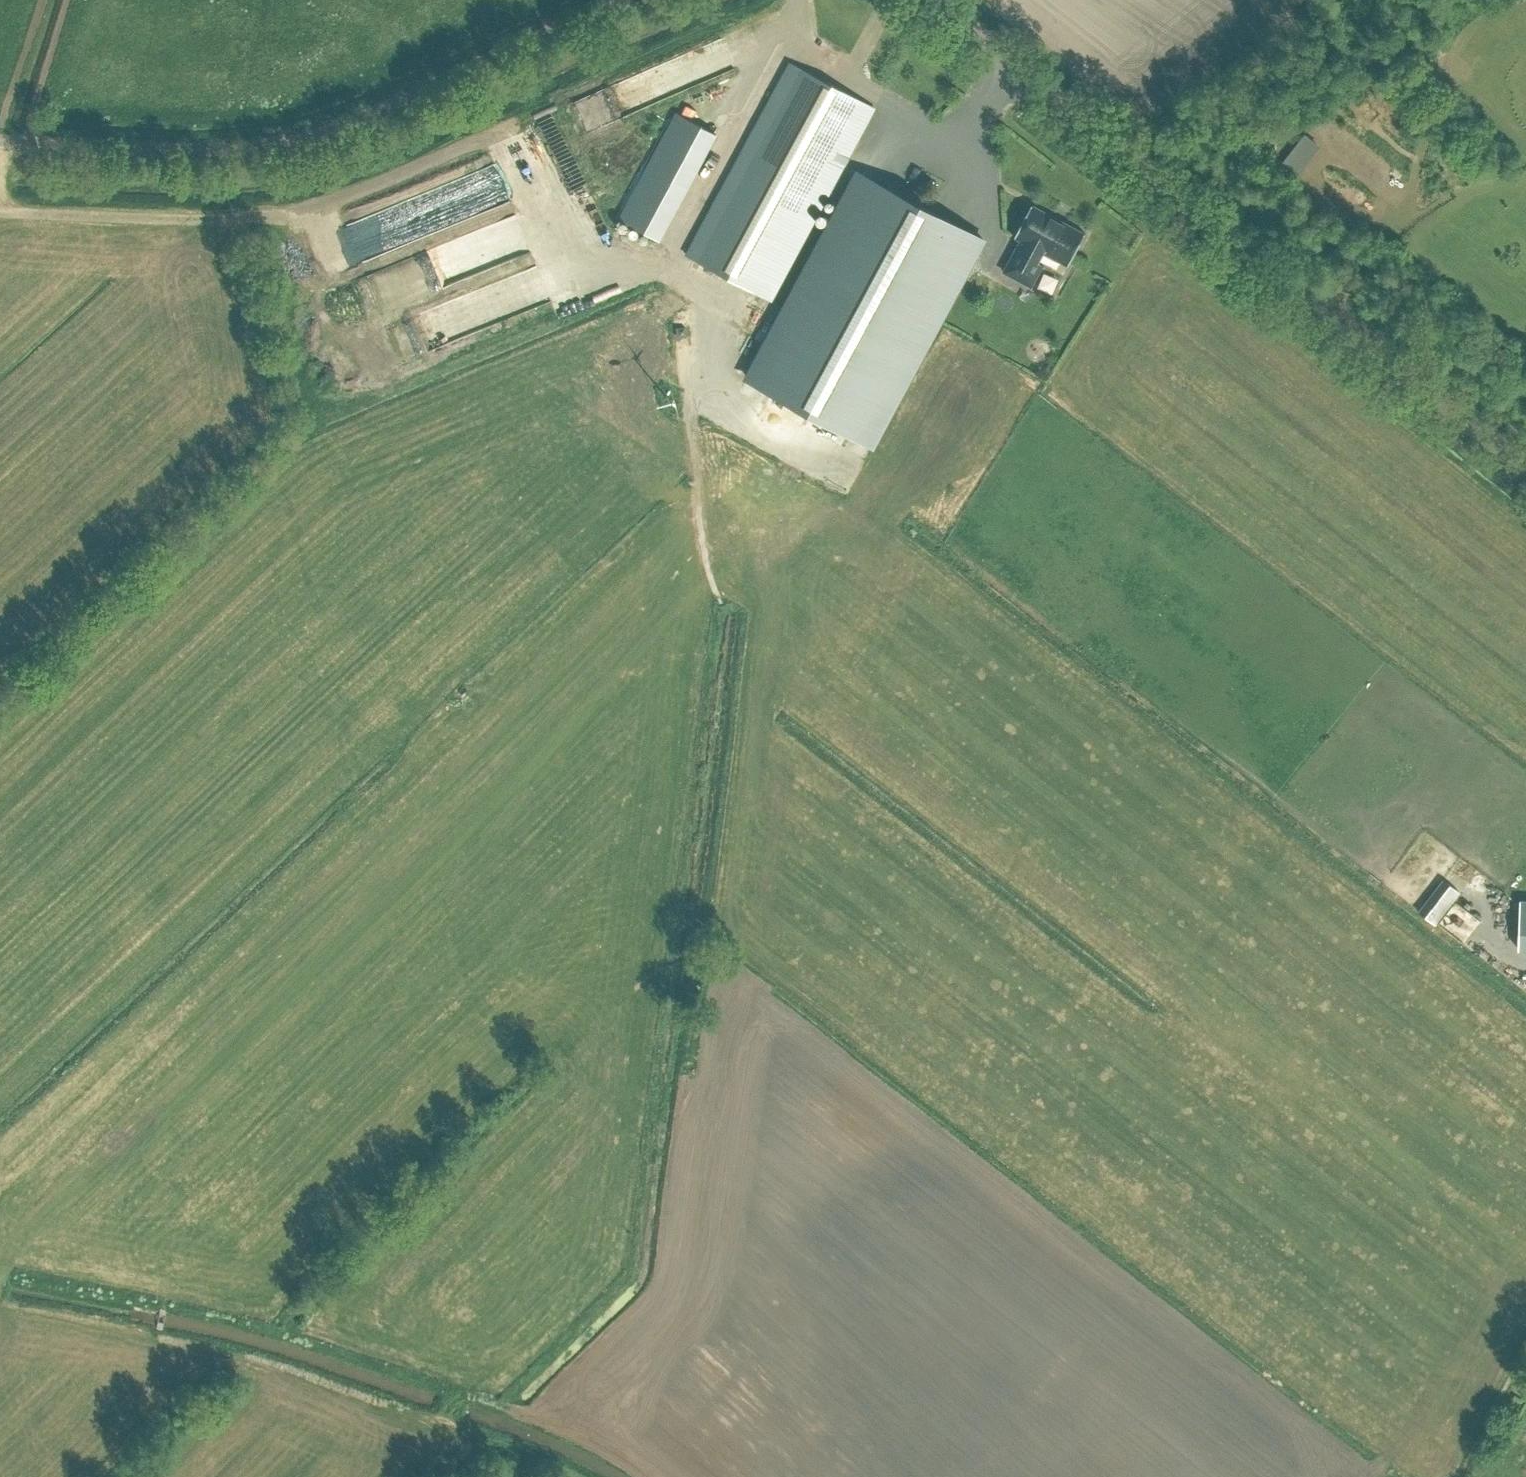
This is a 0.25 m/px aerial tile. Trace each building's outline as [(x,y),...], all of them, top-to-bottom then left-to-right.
[(872,108),(788,63),(685,255),(768,300),(872,108)] [(619,217),(662,240),(718,135),(675,112),(619,217)] [(1308,163),(1293,151),(1280,168),(1295,180),(1308,163)] [(745,377),(875,447),(985,240),(855,170),(745,377)] [(1456,180),(1447,187),(1458,199),(1466,192),(1456,180)] [(517,230),(527,225),(517,204),(507,209),(517,230)] [(1004,271),(1032,286),(1041,269),(1043,264),(1031,257),(1037,245),(1063,258),(1061,261),(1069,265),(1086,233),(1032,204),(1015,236),(1021,239),(1004,271)] [(390,226),(404,226),(405,209),(390,209),(390,226)] [(1515,978),(1525,977),(1525,967),(1515,967),(1515,978)]
